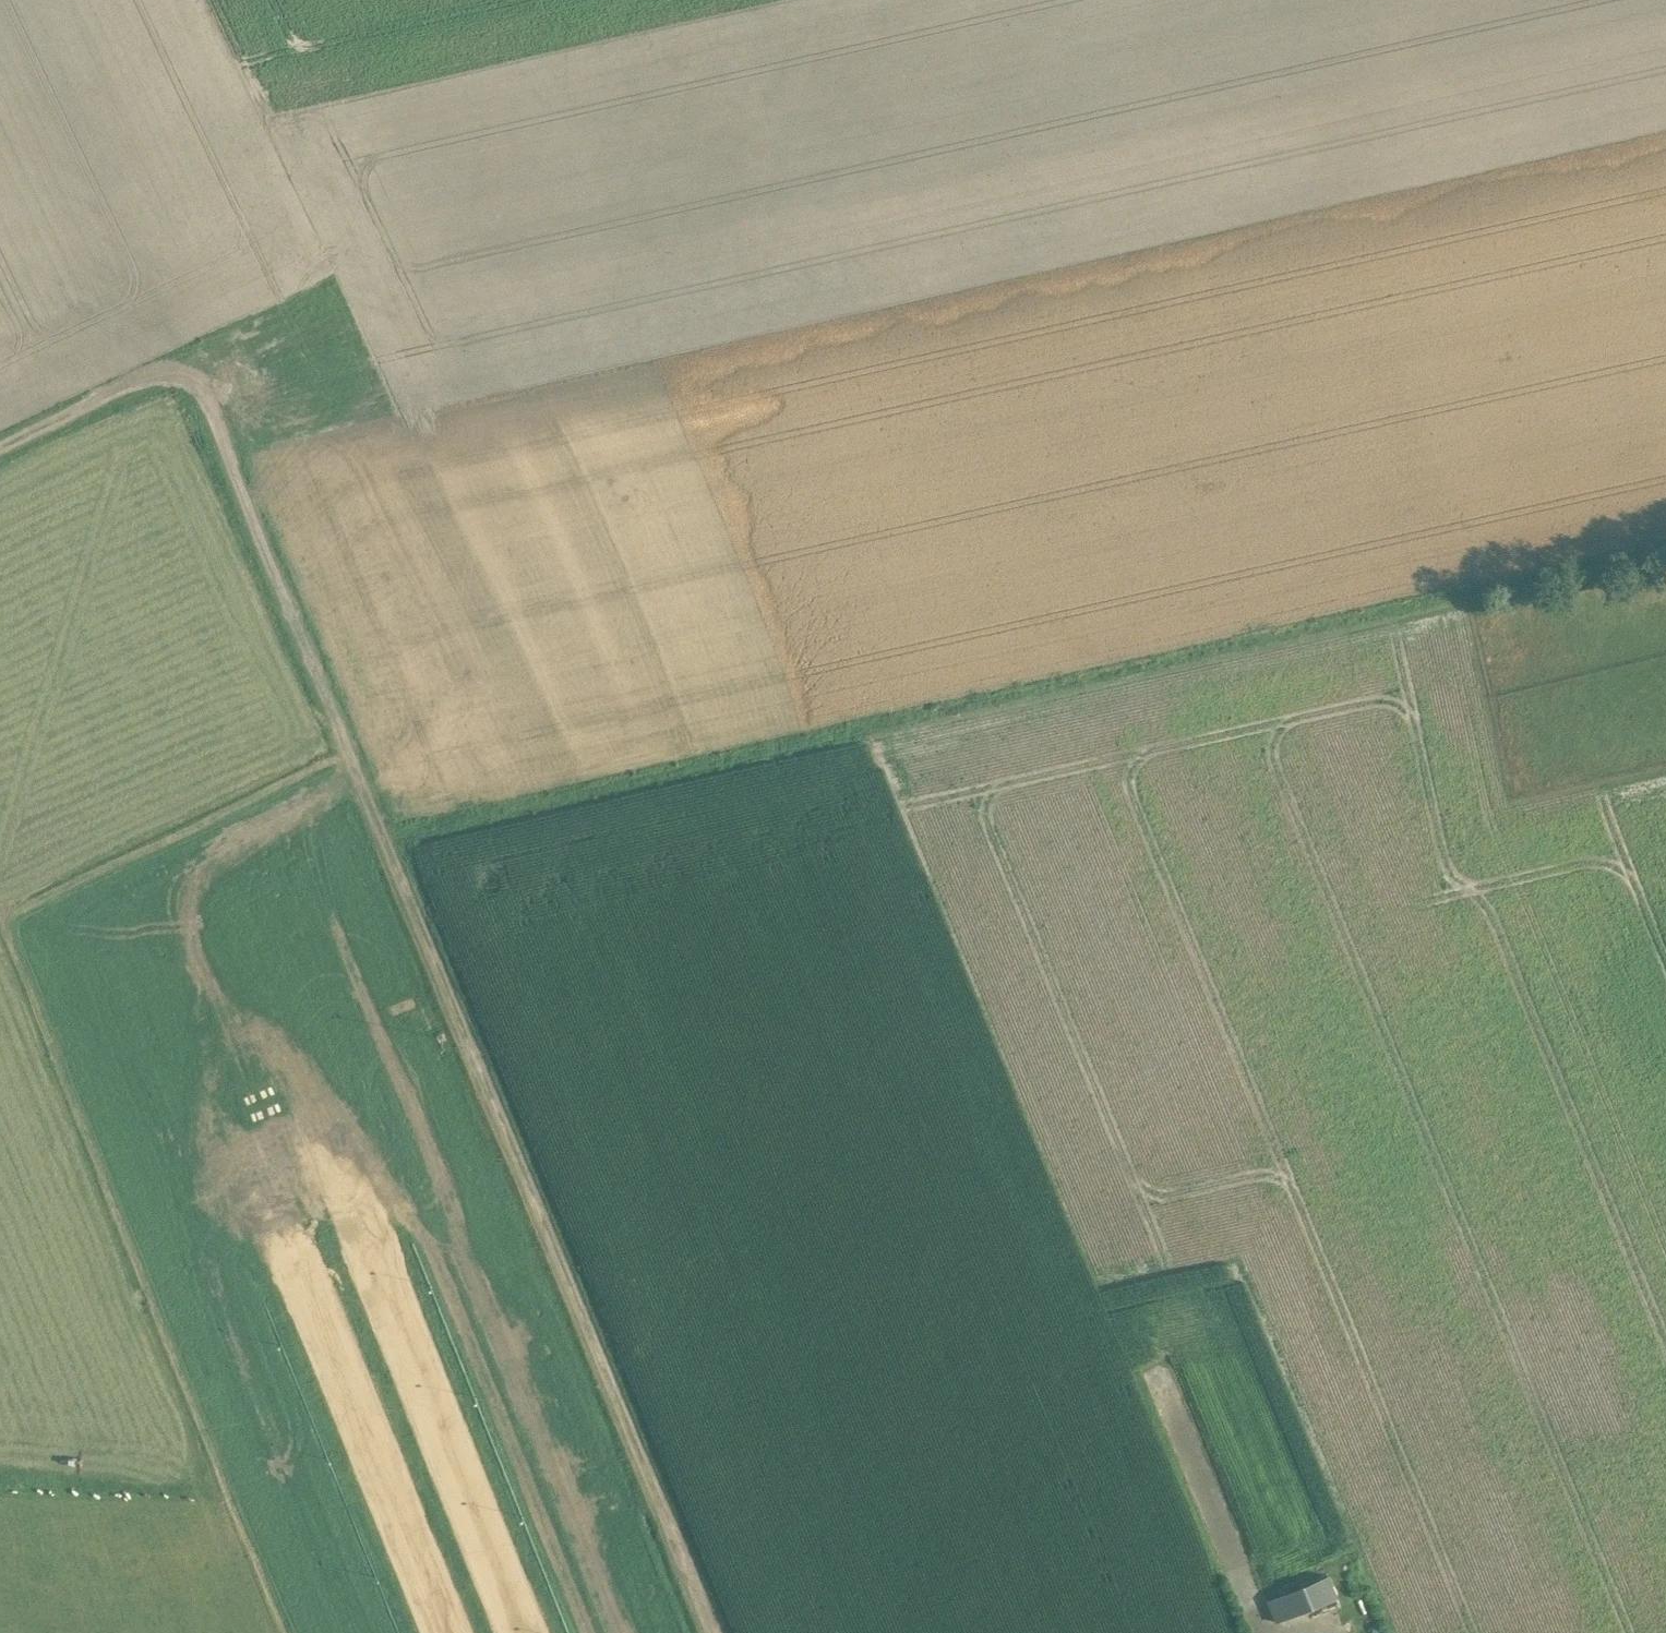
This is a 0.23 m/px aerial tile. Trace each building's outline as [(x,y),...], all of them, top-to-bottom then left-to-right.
[(1266,1601),(1275,1622),(1338,1596),(1329,1575),(1266,1601)]
